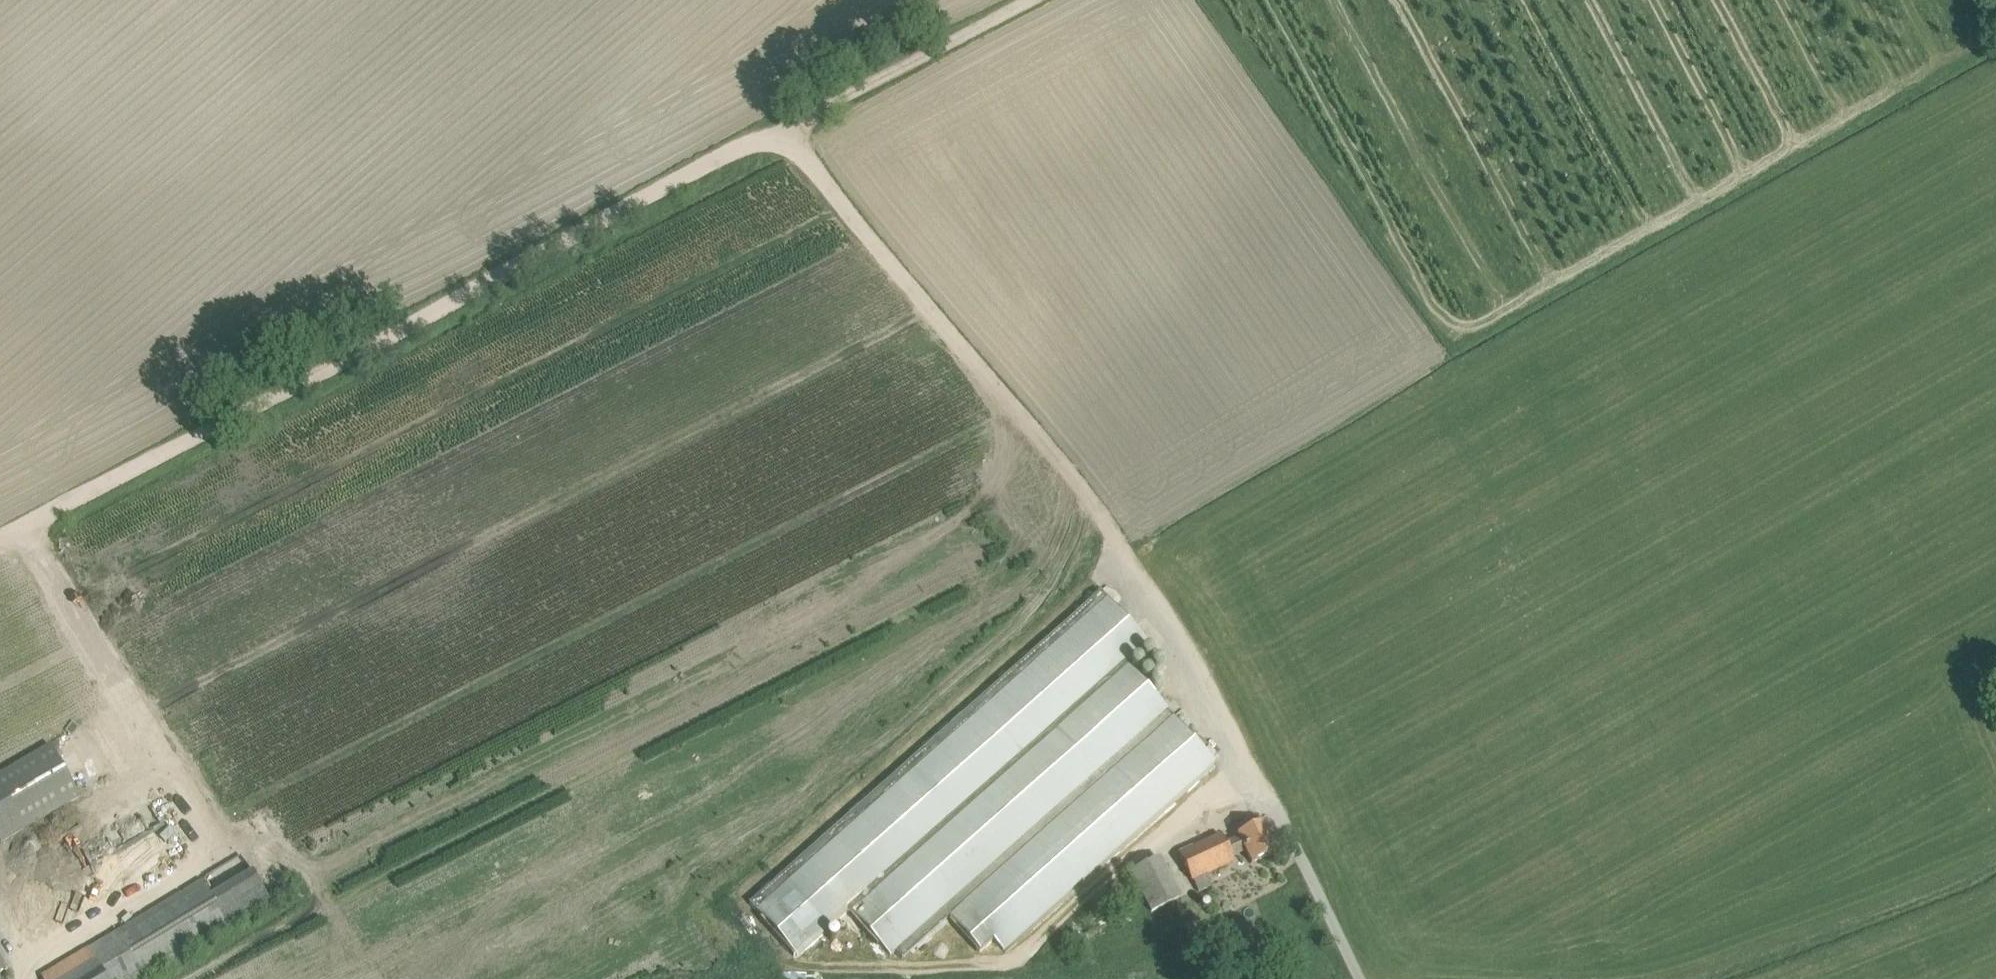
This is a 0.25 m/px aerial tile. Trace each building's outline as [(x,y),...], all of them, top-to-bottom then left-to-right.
[(1148,645),(1101,593),(748,903),(796,957),(849,911),(889,957),(894,952),(901,960),(948,918),(978,952),(992,940),(1002,951),(1215,762),(1127,664),(1148,645)] [(1,842),(80,796),(50,745),(0,774),(0,840),(1,842)] [(1221,835),(1179,855),(1191,881),(1192,881),(1198,892),(1211,886),(1206,874),(1234,861),(1232,857),(1245,850),(1251,863),(1277,851),(1263,822),(1237,834),(1239,838),(1225,844),(1221,835)] [(14,914),(31,943),(171,864),(154,835),(14,914)] [(1129,874),(1150,914),(1181,897),(1160,857),(1129,874)] [(201,881),(41,977),(42,978),(141,978),(271,905),(252,870),(209,896),(201,881)]
